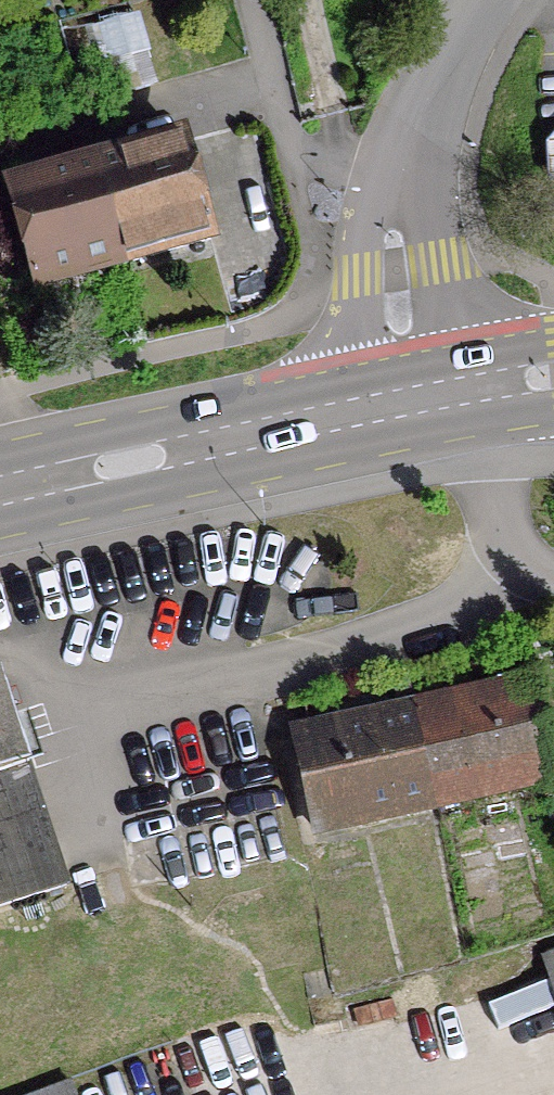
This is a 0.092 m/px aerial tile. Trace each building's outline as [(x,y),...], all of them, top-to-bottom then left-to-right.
[(542,148),(543,180),(553,190),(553,134),(542,148)] [(177,143),(92,167),(119,265),(204,241),(177,143)] [(34,290),(119,265),(92,167),(6,191),(34,290)] [(531,687),(409,714),(429,803),(550,777),(531,687)] [(61,887),(0,697),(0,908),(61,887)] [(409,714),(286,740),(307,830),(429,803),(409,714)] [(117,838),(122,867),(126,890),(279,858),(270,808),(117,838)] [(540,962),(553,1003),(553,957),(540,962)] [(37,1094),(68,1094),(65,1085),(37,1094)]
